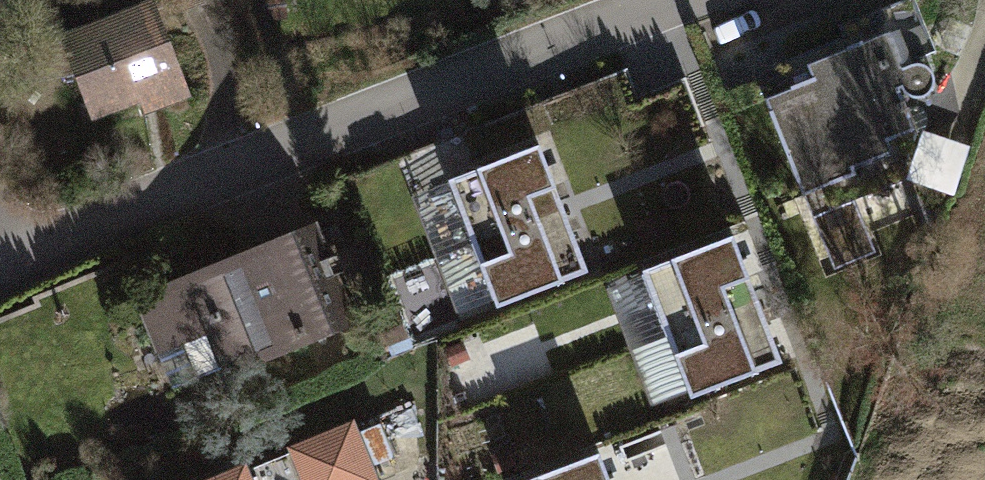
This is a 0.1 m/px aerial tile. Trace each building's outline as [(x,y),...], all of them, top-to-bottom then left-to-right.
[(50,30),(82,116),(135,96),(141,112),(184,96),(148,0),(130,0),(50,30)] [(173,12),(202,0),(169,0),(173,12)] [(844,35),(775,61),(779,76),(760,85),(804,192),(823,184),(830,207),(902,177),(919,131),(931,124),(917,94),(925,91),(929,82),(928,70),(921,62),(908,62),(898,66),(897,59),(934,46),(914,0),(897,0),(838,21),(844,35)] [(454,179),(477,240),(562,209),(539,147),(454,179)] [(585,270),(562,209),(477,240),(500,302),(585,270)] [(337,333),(293,231),(143,295),(182,388),(259,355),(263,364),(337,333)] [(670,335),(757,300),(732,237),(645,272),(670,335)] [(757,300),(670,335),(696,399),(783,364),(757,300)] [(220,479),(378,479),(373,468),(360,436),(355,424),(287,453),(291,457),(249,474),(247,469),(220,479)] [(380,428),(360,436),(373,468),(393,460),(380,428)] [(598,453),(527,479),(608,479),(598,453)]
